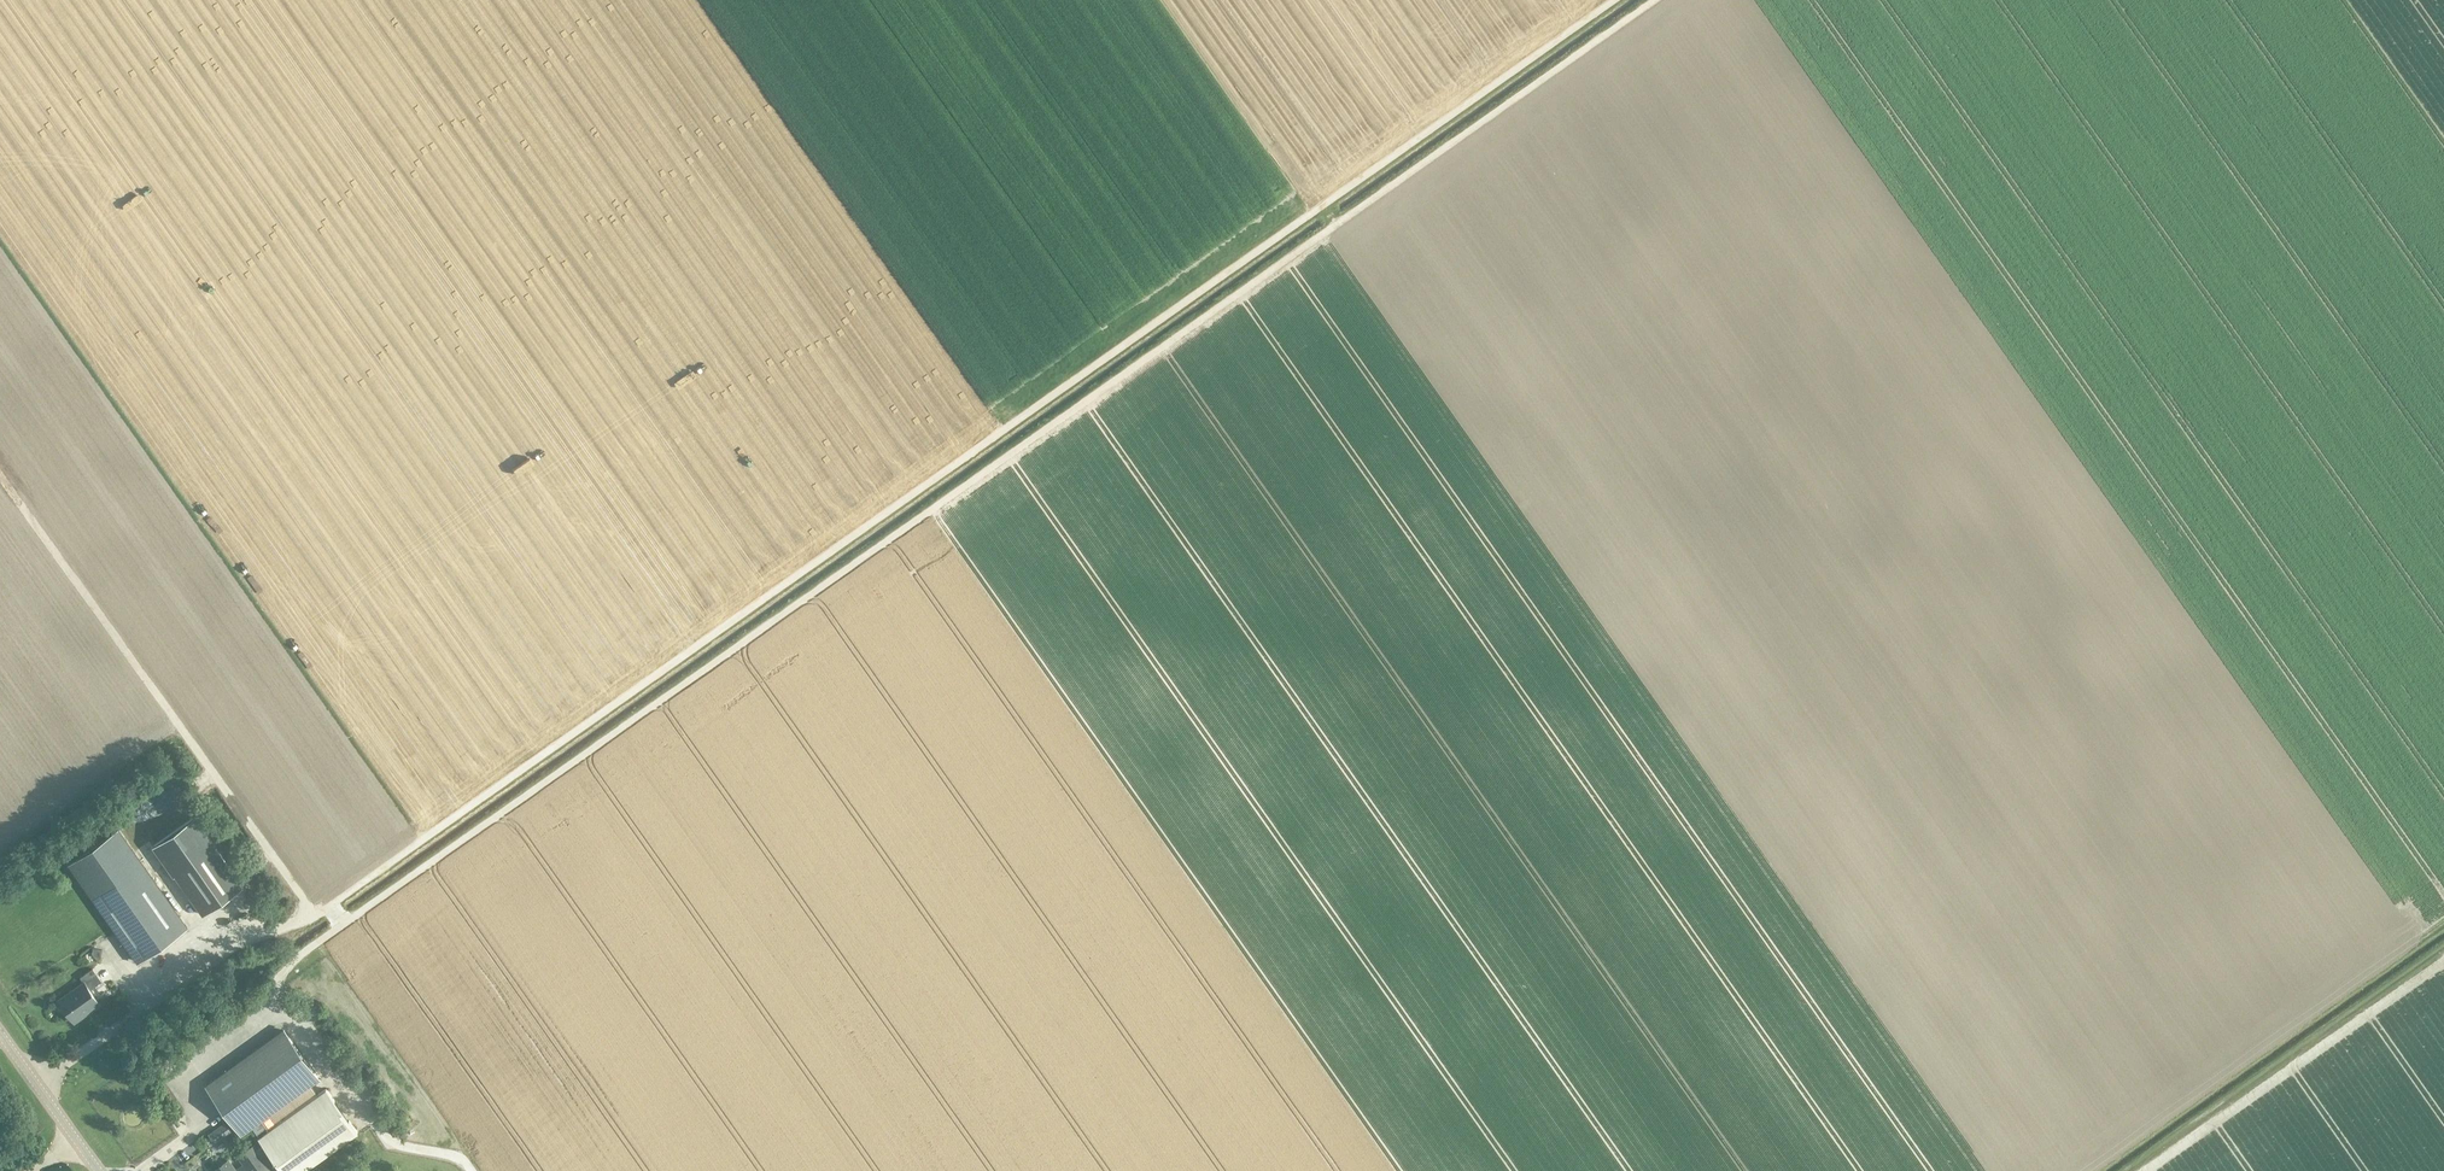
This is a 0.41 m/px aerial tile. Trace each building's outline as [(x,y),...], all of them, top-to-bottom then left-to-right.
[(154,845),(203,914),(243,886),(194,817),(154,845)] [(118,831),(70,865),(138,961),(186,927),(118,831)] [(80,977),(84,982),(59,1000),(74,1022),(100,1004),(90,990),(102,981),(93,968),(80,977)] [(284,1030),(207,1085),(242,1133),(318,1078),(284,1030)] [(260,1136),(285,1170),(304,1170),(358,1132),(326,1089),(260,1136)] [(228,1160),(214,1170),(272,1170),(263,1158),(268,1154),(263,1146),(257,1150),(254,1146),(239,1156),(245,1164),(236,1170),(228,1160)]
